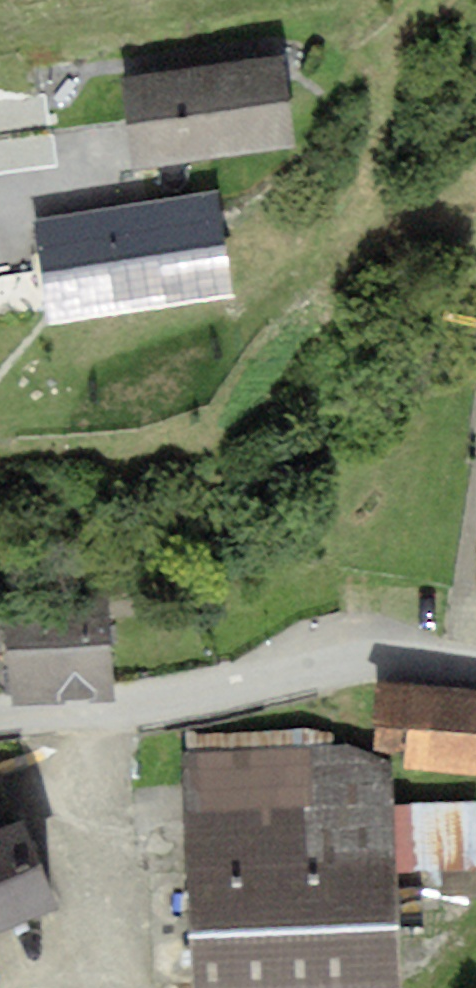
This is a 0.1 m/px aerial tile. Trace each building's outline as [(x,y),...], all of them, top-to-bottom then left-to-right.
[(284,55),(121,78),(134,170),(297,147),(284,55)] [(232,294),(216,191),(35,219),(51,322),(232,294)] [(107,590),(2,597),(9,706),(114,699),(107,590)] [(377,682),(373,722),(375,722),(406,726),(404,753),(402,767),(475,775),(475,692),(377,682)] [(406,726),(375,722),(374,750),(404,753),(406,726)] [(185,733),(186,752),(333,745),(332,732),(304,728),(185,733)] [(181,752),(192,987),(402,987),(397,876),(475,872),(475,801),(394,805),(392,762),(345,745),(333,745),(186,752),(181,752)] [(63,905),(26,814),(0,824),(0,930),(63,905)]
